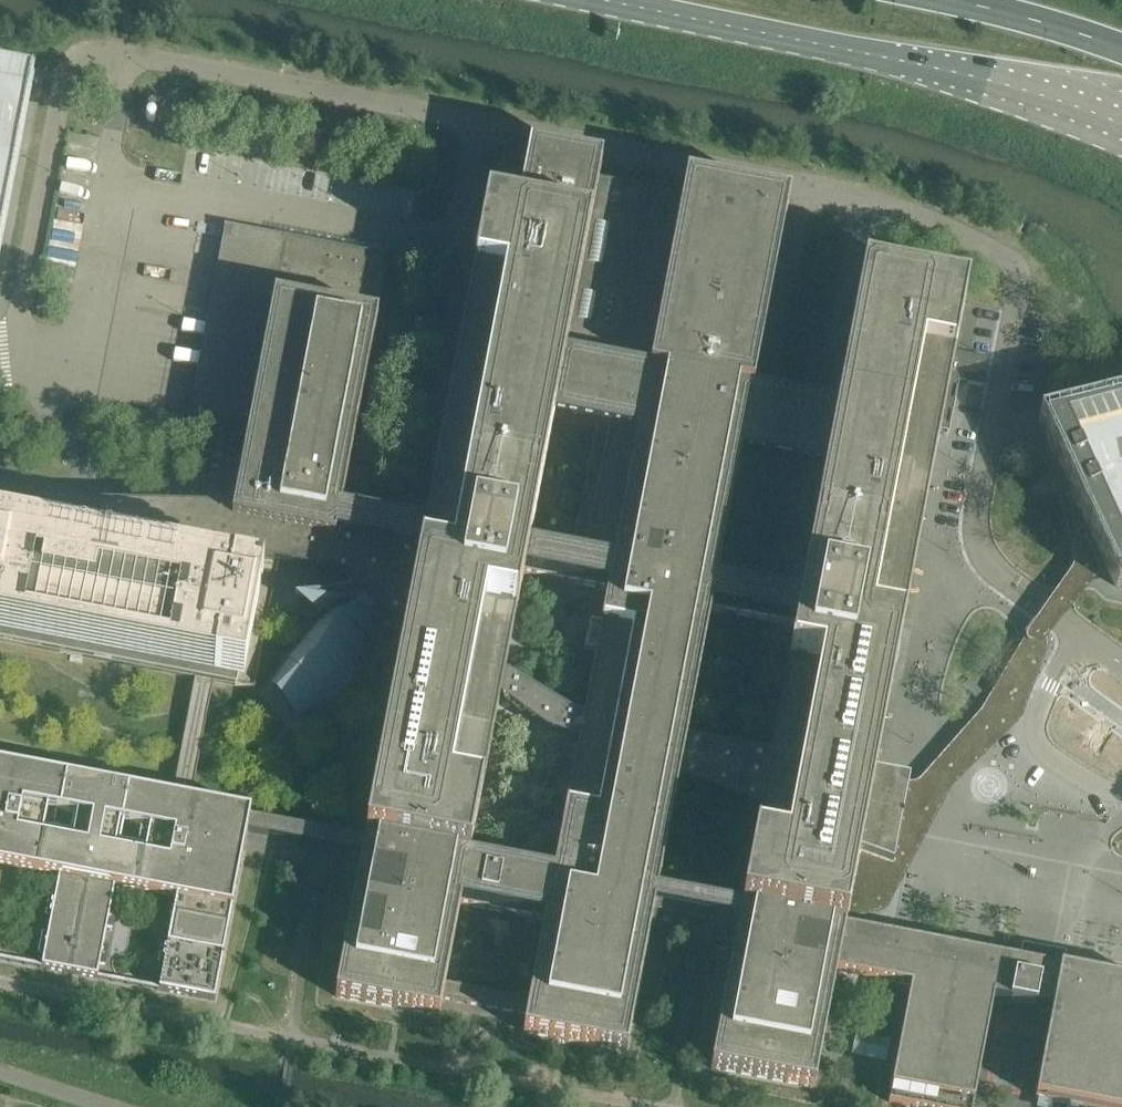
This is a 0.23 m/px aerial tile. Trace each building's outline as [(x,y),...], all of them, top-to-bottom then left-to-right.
[(33,76),(0,69),(0,251),(33,76)] [(426,527),(421,555),(406,631),(366,839),(251,817),(191,805),(191,803),(215,683),(195,678),(171,798),(171,799),(168,816),(248,832),(363,854),(336,997),(439,1017),(442,999),(527,1015),(524,1033),(627,1053),(654,910),(739,926),(742,908),(657,892),(678,782),(760,812),(770,760),(686,745),(711,610),(796,627),(801,599),(717,583),(720,566),(740,458),(741,455),(826,471),(837,409),(753,393),(789,203),(686,183),(683,199),(671,197),(598,183),(601,167),(499,147),(426,527)] [(101,505),(100,524),(200,543),(260,555),(236,687),(256,691),(280,566),(331,576),(350,589),(383,614),(406,631),(421,555),(426,527),(341,511),(378,319),(377,319),(379,307),(380,307),(390,257),(225,225),(207,322),(268,333),(250,426),(250,429),(235,507),(235,508),(101,505)] [(760,812),(742,908),(845,928),(848,914),(880,904),(888,863),(896,824),(904,778),(875,772),(917,555),(944,560),(958,491),(965,451),(950,449),(953,434),(950,433),(959,383),(950,381),(965,303),(965,301),(862,282),(837,409),(826,471),(825,474),(818,510),(804,582),(801,599),(796,627),(770,760),(760,812)] [(1042,423),(1037,424),(1115,593),(1121,591),(1121,402),(1042,423)] [(195,678),(215,683),(236,687),(260,555),(200,543),(100,524),(45,514),(11,507),(0,505),(0,641),(195,678)] [(914,787),(903,786),(896,824),(888,866),(876,862),(858,855),(847,916),(885,909),(896,890),(949,789),(1018,722),(1024,711),(1049,651),(1049,647),(1048,643),(1100,579),(1100,569),(1086,533),(1082,529),(1078,528),(1075,533),(1076,572),(1027,640),(985,712),(923,782),(919,785),(914,787)] [(288,665),(271,688),(271,689),(274,685),(301,719),(297,721),(297,722),(325,708),(329,713),(352,693),(357,698),(365,669),(370,673),(370,643),(375,646),(375,622),(380,625),(383,614),(350,589),(302,601),(326,616),(330,619),(315,631),(316,632),(302,646),(303,646),(287,664),(288,665)] [(60,878),(42,968),(98,979),(115,888),(177,900),(160,991),(215,1001),(248,832),(168,816),(171,799),(0,766),(0,866),(60,878)] [(711,1069),(814,1089),(837,972),(911,987),(889,1103),(912,1106),(973,1106),(994,999),(1052,1010),(1036,1098),(1081,1106),(1121,1106),(1121,981),(1078,972),(1063,969),(1067,952),(1065,952),(1064,954),(1024,947),(1025,944),(1023,944),(1019,961),(845,928),(742,908),(739,926),(711,1069)]
